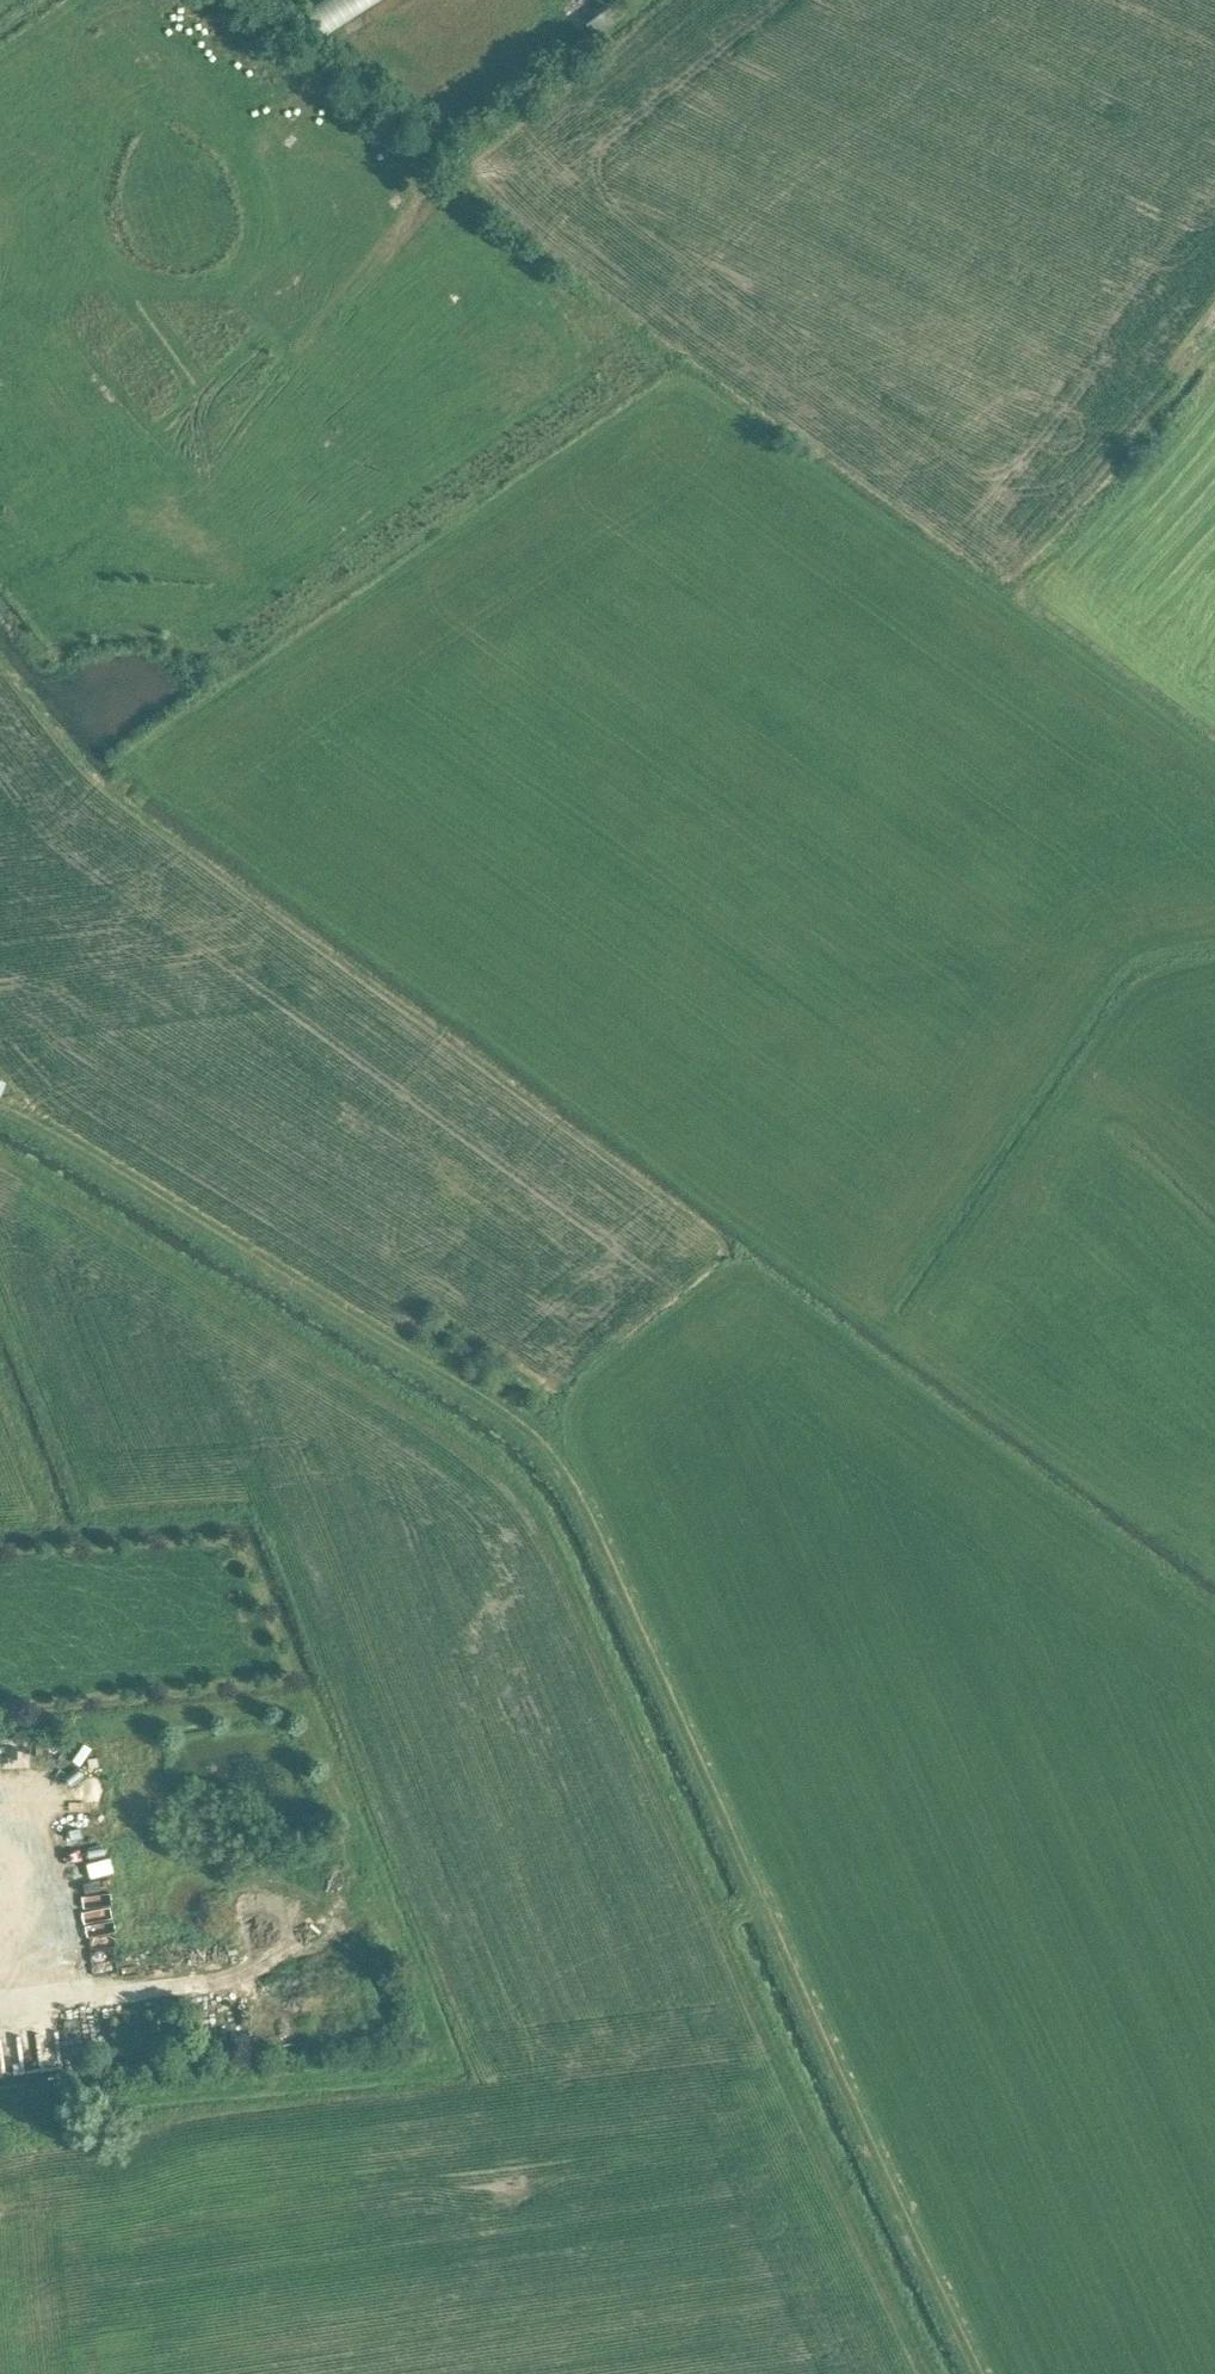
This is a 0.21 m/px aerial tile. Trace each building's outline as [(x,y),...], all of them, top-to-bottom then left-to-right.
[(394,0),(328,0),(312,9),(327,37),(394,0)] [(608,44),(631,24),(618,9),(595,30),(608,44)] [(9,1104),(16,1087),(0,1080),(0,1101),(9,1104)]
